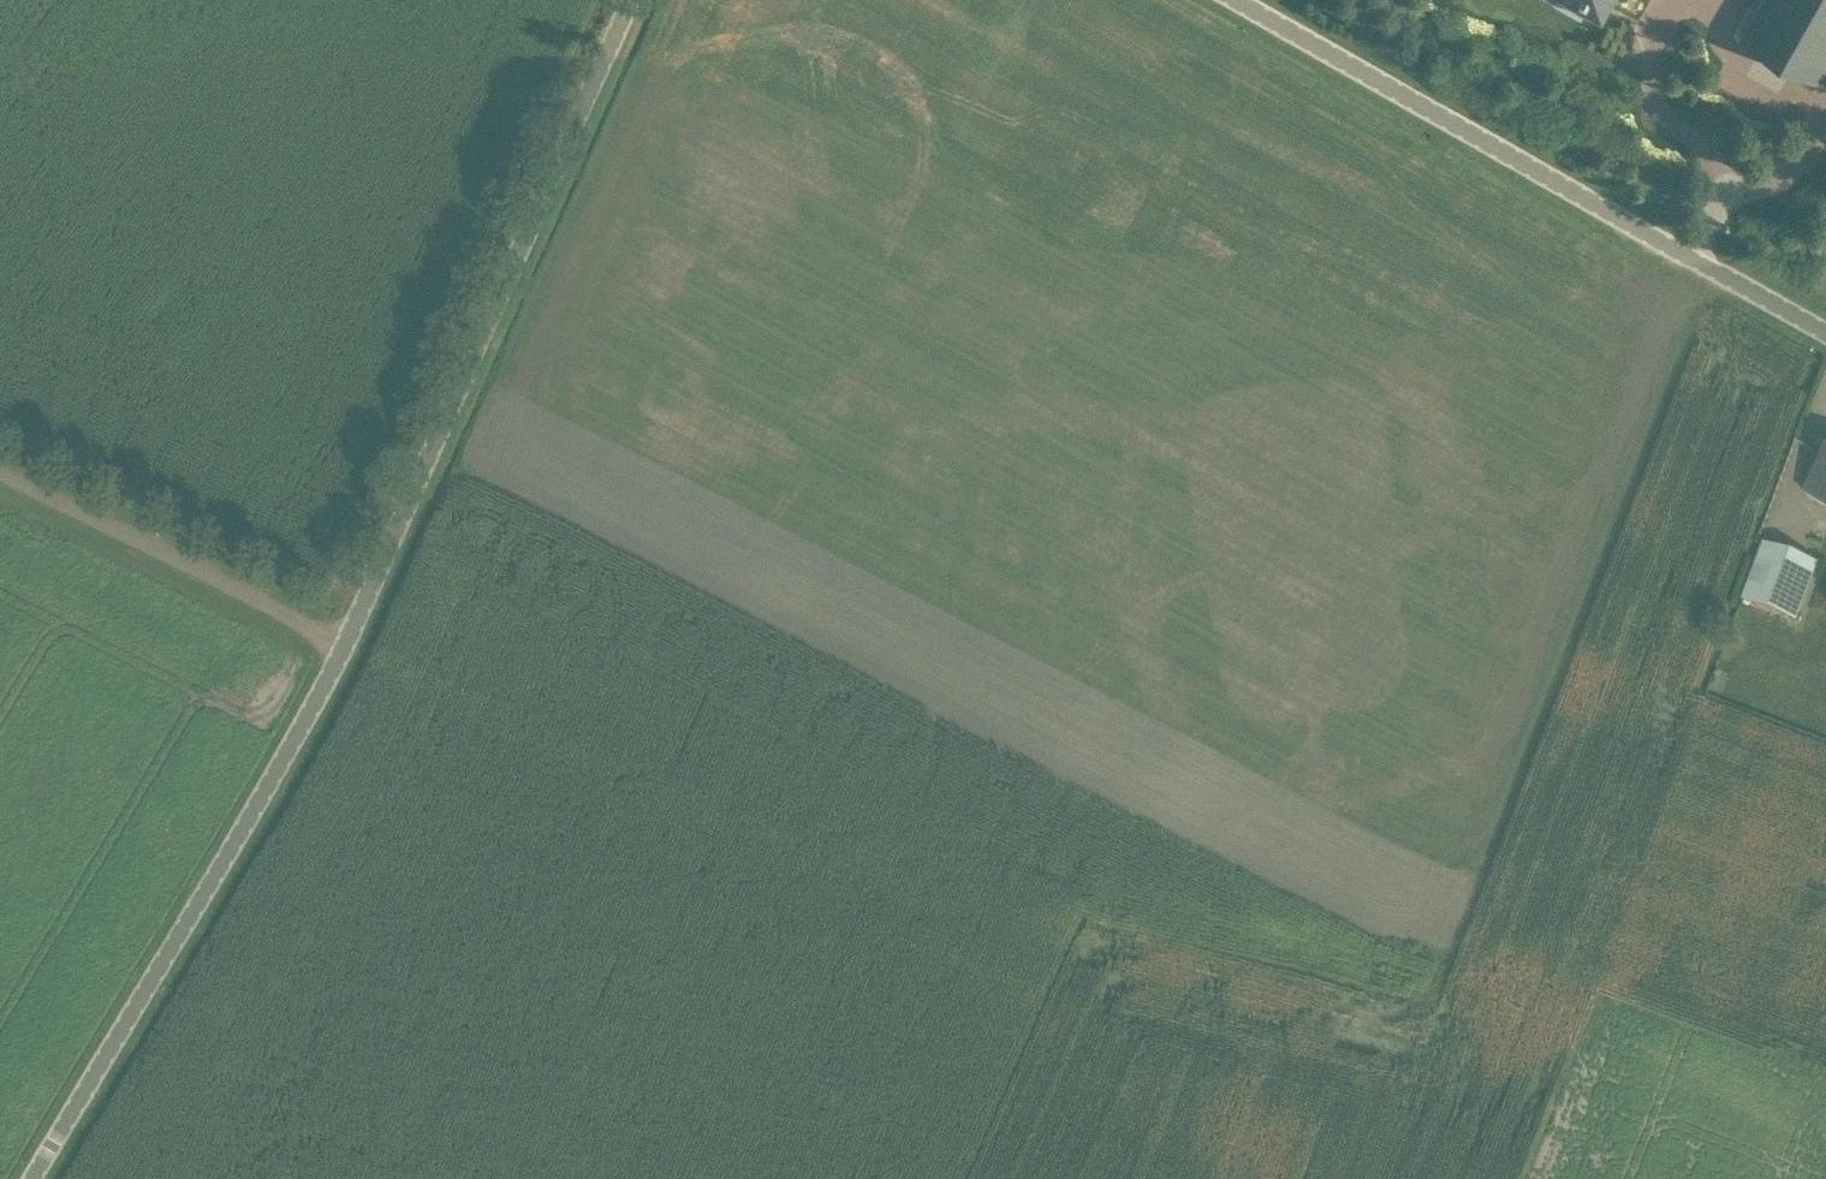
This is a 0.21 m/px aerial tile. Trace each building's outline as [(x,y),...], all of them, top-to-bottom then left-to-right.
[(1588,13),(1589,11),(1586,10),(1589,5),(1600,11),(1607,0),(1565,0),(1588,13)] [(1741,34),(1817,76),(1825,60),(1825,0),(1760,0),(1741,34)] [(1825,511),(1825,453),(1800,495),(1825,511)] [(1740,602),(1794,622),(1816,567),(1761,547),(1740,602)]
